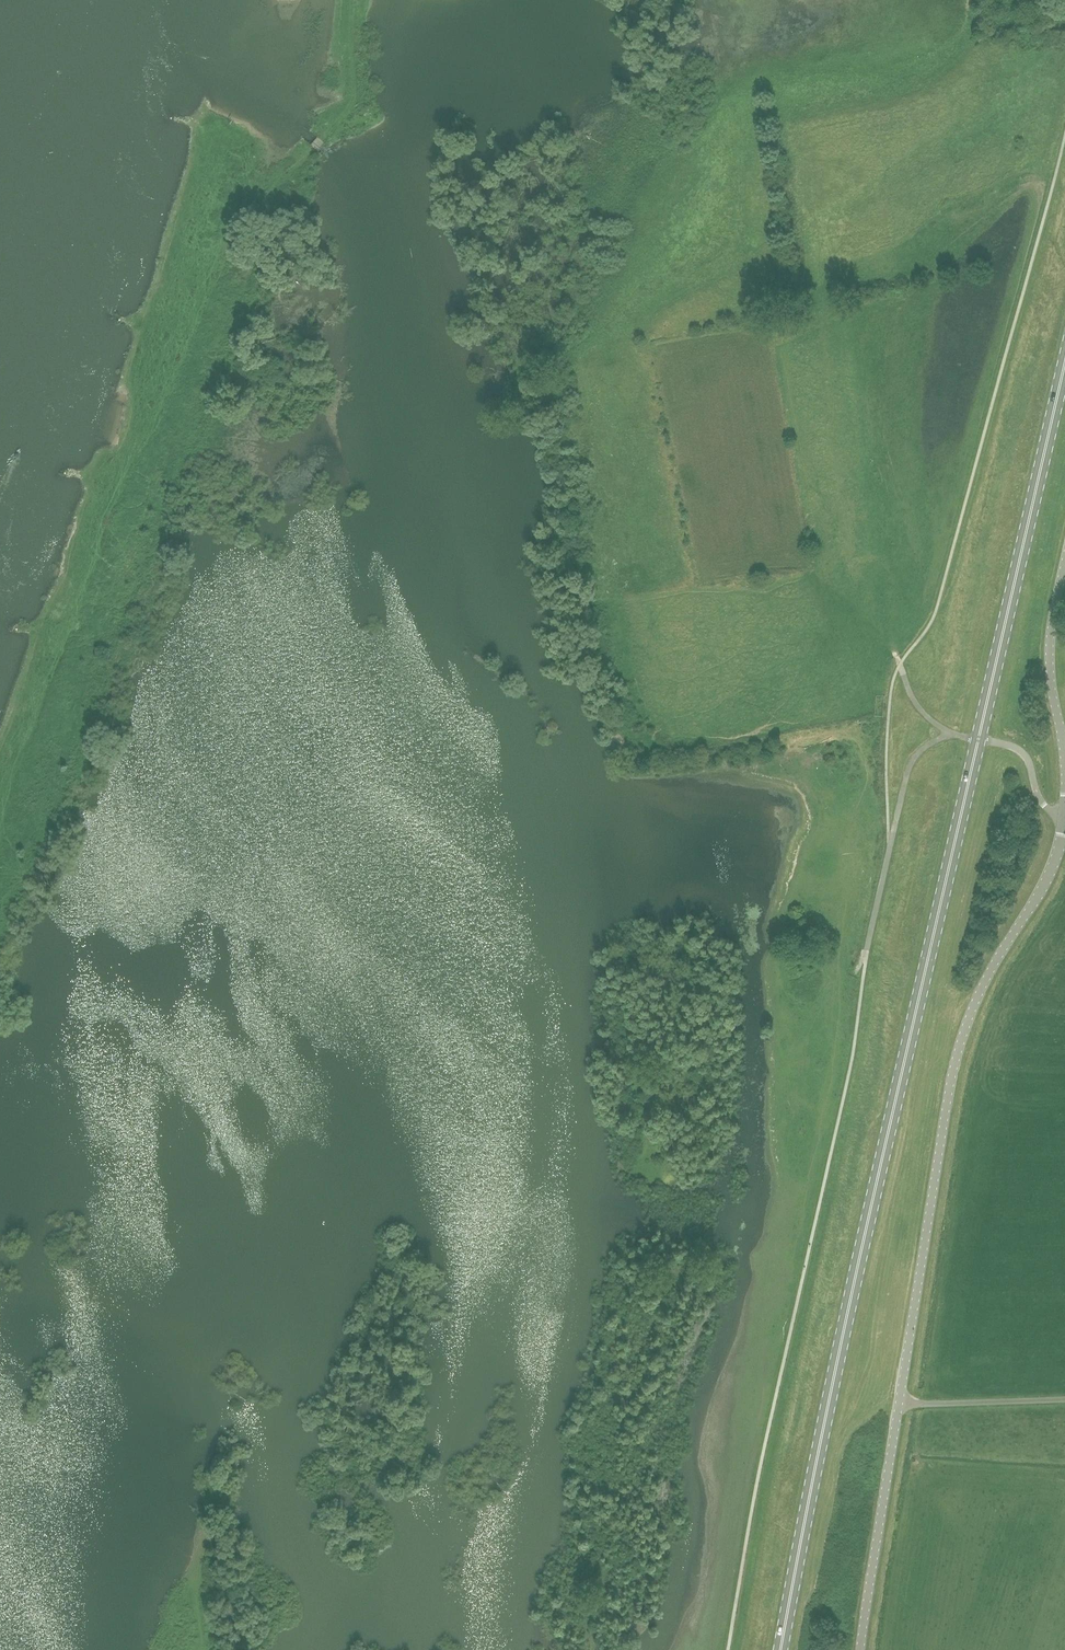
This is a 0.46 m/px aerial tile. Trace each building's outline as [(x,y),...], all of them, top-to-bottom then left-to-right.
[(118,390),(108,396),(114,404),(123,398),(118,390)]
